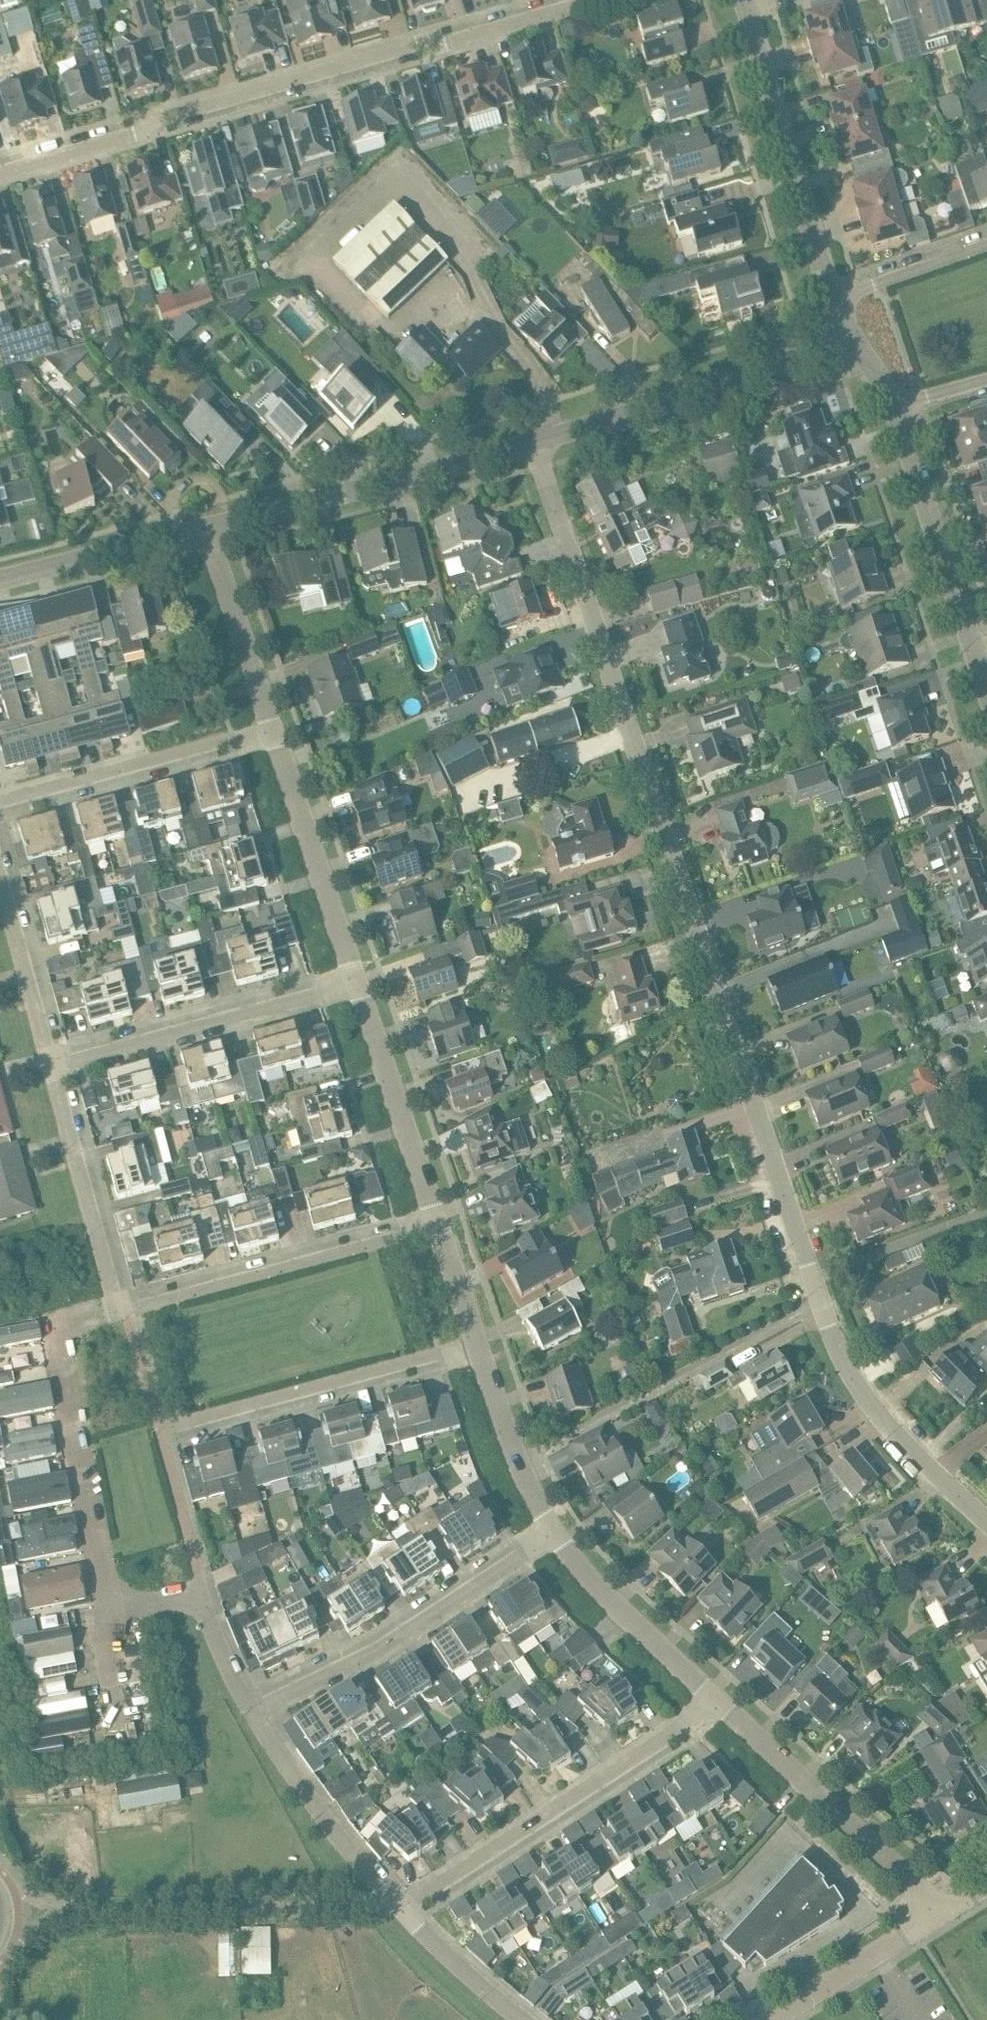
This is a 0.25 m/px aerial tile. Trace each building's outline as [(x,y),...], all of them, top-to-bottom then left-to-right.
[(88,0),(66,0),(74,24),(93,18),(89,3),(88,0)] [(144,38),(160,33),(151,0),(133,0),(144,38)] [(213,0),(196,0),(200,15),(216,10),(213,0)] [(332,37),(331,32),(346,28),(340,8),(338,0),(297,0),(287,3),(294,27),(300,46),(332,37)] [(385,0),(349,0),(358,29),(390,20),(385,0)] [(438,6),(445,4),(444,0),(412,0),(415,12),(423,10),(426,12),(436,9),(438,6)] [(884,3),(891,26),(908,21),(902,0),(894,0),(884,3)] [(943,0),(929,0),(928,1),(928,0),(905,0),(917,44),(953,33),(943,0)] [(986,23),(980,0),(943,0),(953,33),(986,23)] [(684,28),(677,7),(637,18),(642,38),(646,48),(642,49),(647,66),(668,60),(687,54),(682,37),(679,38),(677,30),(684,28)] [(806,37),(809,50),(855,36),(850,20),(844,21),(840,7),(805,17),(811,36),(806,37)] [(242,63),(274,53),(273,49),(288,44),(283,25),(279,13),(264,17),(263,14),(231,23),(237,43),(242,63)] [(218,70),(203,20),(170,30),(185,80),(218,70)] [(577,21),(561,26),(566,41),(581,36),(577,21)] [(94,76),(109,72),(96,27),(78,32),(84,54),(74,57),(79,74),(64,78),(74,112),(102,104),(94,76)] [(860,53),(855,36),(809,50),(813,62),(818,61),(823,79),(858,69),(854,55),(860,53)] [(132,45),(123,40),(113,42),(128,96),(145,91),(147,93),(154,91),(155,88),(160,87),(148,45),(133,50),(132,45)] [(544,57),(541,47),(512,55),(523,92),(537,88),(538,91),(570,81),(563,56),(549,60),(544,57)] [(919,49),(901,55),(905,68),(923,62),(919,49)] [(509,87),(504,68),(477,75),(475,70),(455,76),(460,95),(468,120),(498,111),(497,107),(514,102),(509,87)] [(691,96),(685,77),(646,89),(652,109),(664,105),(670,126),(709,115),(702,93),(691,96)] [(869,80),(871,87),(882,84),(880,77),(869,80)] [(964,89),(960,77),(948,81),(952,93),(964,89)] [(36,83),(35,78),(2,87),(14,129),(47,120),(43,106),(54,103),(55,106),(56,106),(49,80),(36,83)] [(427,89),(425,80),(404,87),(408,103),(404,104),(412,130),(442,121),(444,130),(458,125),(451,103),(446,84),(427,89)] [(977,80),(967,83),(969,89),(979,86),(977,80)] [(986,97),(986,84),(963,92),(967,104),(986,97)] [(834,134),(880,121),(875,105),(869,107),(865,92),(830,102),(835,120),(830,122),(834,134)] [(939,99),(945,120),(962,115),(955,94),(939,99)] [(376,103),(374,96),(342,105),(353,145),(385,136),(383,128),(398,123),(391,99),(376,103)] [(594,104),(592,97),(579,101),(582,111),(586,113),(590,112),(594,104)] [(334,156),(321,111),(288,120),(301,165),(334,156)] [(880,121),(834,134),(838,146),(843,145),(848,163),(853,162),(856,174),(886,165),(892,163),(888,151),(882,152),(879,140),(884,138),(880,121)] [(270,182),(285,177),(293,175),(284,142),(278,123),(276,124),(277,125),(278,127),(237,139),(249,181),(252,190),(256,192),(265,189),(270,182)] [(648,144),(653,158),(661,156),(665,171),(668,170),(673,186),(721,172),(716,155),(712,156),(708,141),(706,141),(702,128),(648,144)] [(567,145),(572,163),(588,158),(583,141),(567,145)] [(244,208),(226,144),(211,148),(211,147),(194,152),(198,166),(186,169),(194,197),(206,193),(211,208),(226,204),(228,213),(244,208)] [(164,179),(158,158),(127,167),(140,213),(164,206),(164,205),(183,200),(176,175),(164,179)] [(527,160),(508,166),(512,181),(532,175),(527,160)] [(984,160),(954,170),(969,212),(986,206),(986,169),(984,160)] [(886,165),(856,174),(859,185),(855,186),(860,205),(855,206),(859,219),(904,205),(900,193),(903,192),(905,190),(908,185),(906,177),(901,173),(894,172),(889,174),(886,165)] [(117,217),(104,174),(74,183),(87,226),(117,217)] [(325,208),(316,176),(295,182),(308,224),(325,208)] [(445,186),(458,199),(477,193),(473,178),(445,186)] [(66,239),(51,189),(23,198),(38,248),(49,244),(54,260),(69,255),(65,240),(66,239)] [(704,213),(697,191),(662,202),(668,225),(674,223),(680,241),(692,237),(698,257),(742,244),(736,223),(730,225),(725,207),(704,213)] [(595,213),(591,199),(574,204),(577,216),(580,225),(593,221),(591,214),(595,213)] [(356,285),(416,229),(414,227),(394,205),(334,262),(354,283),(356,285)] [(909,221),(904,205),(859,219),(862,231),(867,229),(873,248),(906,238),(909,248),(930,243),(924,222),(917,218),(909,221)] [(10,255),(14,267),(31,262),(18,219),(7,222),(3,208),(0,209),(0,259),(10,255)] [(142,257),(132,223),(117,227),(127,262),(142,257)] [(612,229),(594,228),(593,252),(610,253),(610,250),(619,251),(620,233),(612,233),(612,229)] [(356,285),(367,297),(388,318),(447,262),(427,240),(416,229),(356,285)] [(273,258),(270,245),(256,248),(260,263),(270,260),(273,258)] [(93,290),(84,259),(65,264),(74,295),(93,290)] [(649,340),(660,330),(595,263),(586,271),(593,278),(590,281),(594,285),(580,294),(590,310),(591,316),(598,327),(603,330),(612,345),(630,333),(624,323),(630,320),(649,340)] [(727,276),(723,264),(703,269),(687,274),(691,288),(696,286),(702,304),(716,300),(720,313),(739,308),(741,313),(765,306),(758,282),(751,284),(747,270),(727,276)] [(255,273),(223,281),(227,300),(259,292),(255,273)] [(154,298),(161,323),(179,318),(173,297),(172,292),(154,298)] [(555,301),(547,292),(515,322),(523,331),(521,332),(540,352),(542,350),(552,361),(552,362),(553,363),(575,341),(564,329),(574,320),(555,300),(555,301)] [(279,298),(273,308),(285,308),(279,298)] [(244,299),(217,307),(236,327),(254,310),(244,299)] [(125,334),(118,306),(100,311),(108,338),(125,334)] [(22,364),(23,364),(22,364),(58,354),(56,349),(54,341),(49,326),(14,335),(9,314),(0,316),(0,354),(4,370),(22,364)] [(501,351),(477,325),(447,354),(423,329),(397,353),(415,372),(428,360),(446,379),(459,367),(471,379),(501,351)] [(328,337),(324,333),(323,334),(327,338),(328,339),(334,345),(316,363),(328,375),(309,394),(323,409),(327,405),(346,425),(369,402),(351,384),(367,369),(357,359),(363,353),(339,326),(328,337)] [(112,339),(100,355),(110,363),(122,346),(112,339)] [(58,354),(70,350),(69,346),(59,340),(54,341),(56,349),(58,354)] [(73,349),(59,354),(73,369),(90,352),(85,346),(74,349),(73,349)] [(22,364),(4,370),(9,385),(35,377),(22,364)] [(277,399),(259,416),(292,450),(308,435),(303,431),(311,423),(299,411),(307,402),(276,370),(275,371),(262,384),(277,399)] [(252,428),(253,428),(254,428),(208,381),(192,397),(203,409),(184,428),(202,446),(204,443),(211,450),(208,453),(224,469),(244,450),(234,439),(240,433),(243,437),(252,428)] [(76,388),(65,398),(76,409),(87,399),(76,388)] [(10,391),(0,394),(0,402),(4,417),(16,413),(10,391)] [(957,447),(986,437),(986,400),(968,406),(972,417),(950,424),(957,447)] [(182,443),(142,402),(133,411),(141,420),(130,430),(122,422),(108,435),(150,479),(160,469),(165,474),(181,459),(173,451),(182,443)] [(826,429),(820,413),(813,415),(809,402),(789,409),(793,422),(783,425),(792,450),(777,455),(785,481),(798,476),(799,480),(848,464),(842,449),(838,450),(831,427),(826,429)] [(957,447),(965,470),(986,463),(986,467),(986,437),(957,447)] [(130,475),(94,439),(77,455),(88,467),(85,469),(54,478),(57,492),(60,491),(66,514),(95,506),(93,497),(100,495),(108,487),(112,492),(130,475)] [(741,479),(729,441),(699,449),(706,476),(715,474),(718,485),(741,479)] [(25,456),(10,460),(14,475),(29,471),(25,456)] [(762,472),(743,478),(749,495),(768,489),(762,472)] [(576,489),(595,528),(635,510),(634,508),(626,490),(615,495),(606,475),(576,489)] [(852,492),(847,476),(828,483),(800,492),(815,539),(856,526),(848,502),(846,494),(852,492)] [(972,493),(980,515),(986,513),(986,488),(972,493)] [(771,509),(766,492),(748,498),(754,514),(771,509)] [(698,524),(697,524),(647,504),(635,510),(631,512),(595,528),(610,560),(616,572),(645,558),(640,546),(650,541),(646,533),(657,528),(671,533),(669,537),(690,544),(698,524)] [(472,574),(476,587),(522,575),(519,561),(512,563),(507,561),(514,550),(511,538),(498,530),(498,528),(498,526),(498,524),(496,523),(483,514),(474,517),(473,512),(453,517),(454,520),(435,525),(440,542),(437,543),(441,562),(459,558),(461,567),(472,574)] [(29,521),(35,543),(49,539),(43,517),(29,521)] [(427,584),(413,531),(382,539),(381,535),(356,541),(365,576),(384,571),(390,594),(427,584)] [(834,564),(831,565),(844,607),(886,594),(880,577),(877,578),(869,553),(852,559),(846,541),(829,547),(834,564)] [(327,552),(289,562),(288,559),(273,562),(287,603),(300,599),(298,594),(322,588),(328,609),(353,603),(346,576),(334,579),(327,552)] [(703,600),(696,577),(647,591),(654,614),(703,600)] [(540,617),(530,586),(506,593),(512,611),(497,616),(501,629),(516,624),(516,625),(540,617)] [(762,593),(763,598),(767,600),(772,599),(774,595),(773,590),(768,587),(764,589),(762,593)] [(139,601),(138,596),(122,600),(123,605),(111,608),(122,654),(123,657),(123,658),(144,653),(141,641),(149,639),(148,634),(166,630),(158,596),(139,601)] [(95,665),(90,644),(103,641),(104,640),(92,598),(73,603),(72,599),(73,599),(73,597),(60,599),(60,601),(61,601),(64,610),(73,644),(81,675),(97,671),(106,668),(105,662),(95,665)] [(438,598),(433,608),(434,612),(445,608),(444,604),(442,597),(438,598)] [(41,653),(49,684),(74,677),(73,671),(60,674),(54,650),(73,644),(64,610),(41,616),(38,604),(39,604),(39,602),(28,604),(41,653)] [(26,657),(33,682),(20,685),(22,691),(34,688),(49,684),(41,653),(28,604),(17,605),(17,607),(18,607),(22,621),(0,627),(0,628),(9,662),(26,657)] [(451,624),(445,608),(434,612),(426,615),(439,650),(450,646),(446,632),(441,633),(439,628),(451,624)] [(701,640),(693,616),(664,626),(671,649),(662,652),(667,667),(663,668),(670,687),(688,681),(690,685),(710,678),(698,641),(701,640)] [(901,649),(891,619),(851,632),(866,678),(909,664),(903,648),(901,649)] [(787,623),(791,635),(803,632),(801,624),(795,621),(787,623)] [(0,628),(0,689),(2,697),(17,692),(9,662),(0,628)] [(384,649),(399,644),(394,631),(379,636),(384,649)] [(380,652),(373,634),(346,644),(353,662),(380,652)] [(563,687),(549,651),(511,665),(494,672),(508,708),(563,687)] [(122,654),(109,658),(112,666),(124,663),(123,658),(123,657),(122,654)] [(776,660),(780,672),(796,667),(792,655),(776,660)] [(350,671),(346,659),(309,671),(315,687),(317,687),(320,696),(318,697),(325,717),(362,705),(356,687),(359,686),(353,670),(350,671)] [(124,665),(111,668),(115,684),(128,680),(124,665)] [(89,702),(99,740),(103,755),(114,752),(111,741),(130,736),(119,693),(117,694),(104,697),(98,677),(108,675),(106,668),(97,671),(81,675),(89,702)] [(479,695),(467,670),(424,689),(433,709),(449,702),(451,707),(479,695)] [(797,674),(781,679),(786,693),(801,688),(797,674)] [(89,702),(69,707),(64,687),(76,683),(74,677),(49,684),(71,763),(81,761),(77,746),(99,740),(89,702)] [(25,719),(35,758),(57,751),(61,766),(71,763),(49,684),(34,688),(42,714),(25,719)] [(922,707),(917,690),(878,703),(893,749),(910,744),(929,738),(920,710),(922,707)] [(17,692),(2,697),(9,723),(0,726),(0,747),(6,769),(26,764),(29,775),(39,772),(36,761),(35,758),(25,719),(17,692)] [(864,711),(858,694),(824,706),(829,722),(864,711)] [(189,720),(183,696),(136,711),(142,736),(189,720)] [(755,733),(744,701),(687,720),(701,761),(695,763),(701,780),(743,766),(734,740),(755,733)] [(488,729),(487,729),(498,764),(499,764),(500,766),(561,745),(580,738),(571,711),(552,717),(492,738),(488,729)] [(425,740),(431,752),(443,746),(437,734),(425,740)] [(489,768),(473,736),(437,754),(454,787),(489,768)] [(418,771),(427,768),(430,776),(441,772),(431,754),(415,761),(418,771)] [(838,790),(829,762),(800,771),(785,776),(794,804),(838,790)] [(946,778),(941,762),(897,777),(912,822),(924,818),(937,814),(954,808),(947,787),(945,788),(942,780),(946,778)] [(891,784),(884,765),(839,780),(845,799),(891,784)] [(253,807),(246,786),(236,788),(230,768),(211,773),(221,810),(223,815),(253,807)] [(202,815),(221,810),(211,773),(192,778),(202,815)] [(392,793),(386,774),(353,789),(362,814),(357,815),(365,837),(406,823),(396,791),(392,793)] [(153,789),(164,826),(183,821),(172,783),(153,789)] [(164,826),(153,789),(134,794),(145,831),(164,826)] [(96,805),(106,842),(125,837),(115,799),(96,805)] [(494,825),(520,817),(514,799),(488,808),(494,825)] [(559,841),(552,843),(555,850),(561,871),(594,861),(614,855),(612,850),(605,827),(604,827),(596,801),(577,807),(572,808),(575,818),(571,819),(565,821),(561,826),(558,831),(558,836),(559,841)] [(757,828),(757,826),(750,828),(742,803),(735,805),(717,812),(725,837),(720,838),(724,850),(731,869),(749,863),(750,866),(768,860),(766,854),(770,853),(777,849),(779,840),(776,832),(770,827),(761,827),(757,828)] [(106,842),(96,805),(76,810),(87,847),(106,842)] [(937,814),(924,818),(928,829),(940,825),(937,814)] [(38,820),(48,858),(67,852),(57,815),(38,820)] [(194,822),(201,849),(213,845),(206,819),(194,822)] [(29,863),(48,858),(38,820),(19,825),(29,863)] [(188,852),(201,849),(194,822),(181,826),(188,852)] [(942,825),(926,831),(931,845),(923,848),(933,877),(949,871),(953,883),(982,873),(981,871),(979,872),(976,862),(981,860),(977,847),(973,848),(968,831),(947,839),(942,825)] [(440,849),(432,826),(378,844),(383,859),(373,862),(382,890),(422,877),(417,861),(437,854),(440,849)] [(241,838),(238,827),(227,830),(229,841),(241,838)] [(136,838),(141,857),(143,865),(156,861),(149,834),(136,838)] [(228,841),(213,845),(201,849),(188,852),(192,867),(209,862),(213,878),(215,878),(263,865),(257,844),(231,852),(228,841)] [(887,846),(861,855),(867,874),(875,871),(883,895),(902,889),(887,846)] [(458,852),(453,864),(458,876),(475,870),(468,849),(458,852)] [(85,881),(95,878),(88,852),(78,854),(80,862),(85,881)] [(80,862),(78,854),(67,857),(69,865),(80,862)] [(132,868),(143,865),(141,857),(129,860),(132,868)] [(166,860),(156,862),(159,871),(159,873),(169,870),(166,860)] [(148,864),(151,873),(159,871),(156,862),(148,864)] [(143,865),(132,868),(134,878),(150,873),(148,865),(143,866),(143,865)] [(256,888),(269,885),(263,865),(215,878),(220,898),(218,902),(222,914),(238,910),(261,903),(260,903),(259,897),(254,894),(252,889),(256,888)] [(34,875),(32,867),(20,870),(22,878),(34,875)] [(953,883),(957,894),(956,894),(966,923),(960,926),(965,940),(980,935),(976,921),(986,918),(986,884),(983,885),(980,875),(982,875),(982,873),(953,883)] [(490,876),(485,875),(479,877),(491,911),(504,908),(511,905),(511,904),(539,896),(534,877),(504,885),(503,882),(498,878),(490,876)] [(38,904),(43,924),(81,914),(94,911),(103,908),(95,878),(85,881),(68,885),(70,895),(38,904)] [(923,891),(919,878),(906,882),(910,895),(923,891)] [(445,900),(440,883),(394,898),(399,912),(391,915),(396,931),(392,932),(396,945),(400,943),(401,946),(437,934),(427,906),(445,900)] [(508,921),(547,909),(558,906),(560,914),(568,912),(570,919),(585,915),(591,935),(576,939),(580,954),(582,954),(583,953),(592,951),(602,948),(621,942),(620,936),(636,931),(627,902),(618,904),(616,895),(597,901),(595,895),(589,897),(585,883),(543,896),(511,905),(504,908),(508,921)] [(180,897),(187,895),(185,886),(177,888),(180,897)] [(789,890),(758,900),(763,913),(748,918),(759,953),(789,943),(788,941),(806,935),(796,904),(794,905),(789,890)] [(928,951),(909,897),(890,904),(900,933),(882,939),(890,964),(928,951)] [(136,938),(126,902),(114,905),(121,928),(110,931),(114,944),(136,938)] [(81,914),(43,924),(49,945),(99,931),(94,911),(81,914)] [(491,927),(490,913),(475,914),(477,928),(491,927)] [(299,945),(290,916),(274,921),(276,929),(282,949),(299,945)] [(195,921),(201,942),(204,952),(218,948),(219,948),(215,933),(211,917),(195,921)] [(257,980),(247,943),(246,938),(242,926),(215,933),(219,948),(218,948),(219,954),(228,952),(237,986),(257,980)] [(246,938),(247,943),(257,980),(279,975),(272,952),(282,949),(276,929),(246,938)] [(936,930),(926,934),(931,948),(941,944),(936,930)] [(980,935),(965,940),(955,943),(960,957),(967,955),(977,986),(986,982),(986,932),(980,935)] [(485,958),(477,933),(437,947),(442,960),(409,971),(417,994),(422,996),(425,1007),(426,1007),(424,1000),(457,989),(451,969),(485,958)] [(201,942),(171,950),(185,1000),(205,995),(196,962),(206,959),(204,952),(201,942)] [(141,959),(146,976),(156,973),(165,1005),(185,1000),(171,950),(152,956),(150,947),(139,950),(141,959)] [(583,953),(582,954),(585,964),(595,961),(592,951),(583,953)] [(825,957),(768,980),(781,1014),(839,991),(825,957)] [(151,995),(146,976),(141,959),(99,971),(102,982),(107,1000),(110,1013),(112,1020),(132,1014),(129,1001),(128,999),(133,998),(134,1000),(151,995)] [(649,988),(641,959),(614,967),(621,989),(614,991),(624,1023),(642,1018),(641,1015),(659,1010),(653,987),(649,988)] [(594,982),(589,963),(574,967),(544,976),(549,995),(594,982)] [(510,969),(497,974),(502,988),(515,984),(510,969)] [(112,1020),(107,1000),(102,982),(80,988),(81,989),(66,993),(64,983),(52,986),(60,1016),(86,1009),(91,1026),(112,1020)] [(874,1007),(868,992),(838,1004),(844,1019),(874,1007)] [(972,1003),(980,1023),(986,1020),(986,996),(972,1003)] [(476,1049),(460,1002),(434,1011),(438,1024),(428,1027),(439,1061),(476,1049)] [(967,1016),(964,1006),(953,1011),(957,1020),(967,1016)] [(549,1017),(532,1020),(535,1034),(551,1030),(549,1017)] [(849,1051),(836,1018),(799,1033),(803,1043),(791,1047),(800,1071),(849,1051)] [(298,1037),(295,1024),(273,1030),(283,1067),(320,1057),(322,1067),(336,1063),(327,1029),(298,1037)] [(534,1040),(529,1027),(516,1032),(521,1045),(534,1040)] [(263,1072),(283,1067),(273,1030),(253,1035),(263,1072)] [(216,1103),(246,1094),(245,1092),(241,1078),(240,1073),(230,1076),(222,1044),(201,1049),(212,1087),(216,1103)] [(897,1047),(889,1051),(894,1062),(901,1059),(897,1047)] [(889,1051),(888,1048),(859,1060),(864,1075),(894,1063),(894,1062),(889,1051)] [(201,1049),(181,1055),(190,1087),(180,1089),(183,1100),(186,1111),(216,1103),(212,1087),(201,1049)] [(507,1075),(500,1052),(452,1068),(456,1082),(447,1085),(455,1109),(459,1108),(460,1111),(475,1106),(474,1103),(492,1097),(488,1086),(502,1082),(501,1077),(507,1075)] [(940,1056),(946,1072),(961,1067),(958,1059),(949,1054),(940,1056)] [(149,1063),(129,1069),(139,1106),(158,1101),(160,1106),(183,1100),(180,1089),(176,1075),(162,1079),(163,1082),(155,1084),(149,1063)] [(916,1096),(938,1089),(930,1066),(908,1073),(916,1096)] [(110,1084),(88,1090),(89,1094),(94,1093),(98,1109),(94,1110),(95,1115),(117,1109),(118,1112),(139,1106),(129,1069),(108,1075),(110,1084)] [(546,1081),(543,1069),(530,1073),(534,1086),(539,1084),(546,1081)] [(241,1078),(245,1092),(249,1106),(259,1104),(258,1103),(264,1102),(257,1074),(241,1078)] [(869,1108),(856,1075),(806,1094),(807,1098),(810,1097),(813,1104),(810,1105),(819,1128),(869,1108)] [(562,1080),(552,1084),(555,1094),(566,1091),(562,1080)] [(12,1133),(6,1108),(4,1107),(1,1099),(3,1096),(0,1087),(0,1136),(12,1133)] [(290,1107),(296,1129),(309,1126),(347,1115),(341,1095),(318,1102),(315,1088),(296,1093),(287,1096),(290,1107)] [(936,1092),(923,1097),(935,1128),(948,1123),(936,1092)] [(98,1109),(94,1093),(81,1096),(86,1112),(98,1109)] [(668,1101),(670,1109),(680,1111),(685,1104),(683,1096),(674,1094),(668,1101)] [(259,1104),(249,1106),(252,1117),(262,1115),(259,1104)] [(911,1117),(906,1104),(881,1114),(887,1128),(911,1117)] [(493,1108),(465,1122),(470,1137),(473,1146),(468,1148),(475,1169),(481,1167),(482,1170),(495,1165),(494,1162),(515,1156),(530,1151),(520,1121),(505,1126),(504,1126),(499,1127),(493,1108)] [(325,1157),(321,1144),(352,1136),(347,1115),(309,1126),(296,1129),(305,1163),(317,1160),(325,1157)] [(885,1148),(876,1128),(825,1150),(827,1155),(831,1153),(833,1159),(829,1160),(839,1185),(891,1164),(891,1162),(894,1161),(888,1147),(885,1148)] [(226,1132),(229,1144),(241,1141),(239,1135),(233,1130),(226,1132)] [(107,1159),(112,1179),(150,1169),(164,1165),(155,1132),(136,1137),(139,1150),(107,1159)] [(592,1176),(599,1198),(639,1176),(701,1155),(694,1133),(667,1142),(671,1155),(656,1160),(655,1157),(635,1163),(592,1176)] [(217,1151),(213,1138),(195,1143),(198,1156),(217,1151)] [(269,1166),(261,1139),(248,1143),(256,1170),(269,1166)] [(13,1146),(0,1150),(0,1216),(1,1220),(34,1211),(28,1187),(27,1186),(26,1185),(25,1185),(25,1184),(23,1184),(22,1185),(20,1177),(21,1177),(13,1146)] [(198,1156),(195,1146),(189,1148),(186,1153),(187,1159),(198,1156)] [(235,1159),(232,1147),(202,1155),(209,1182),(223,1179),(218,1163),(235,1159)] [(964,1169),(958,1152),(944,1156),(950,1174),(964,1169)] [(639,1176),(599,1198),(601,1197),(609,1214),(625,1206),(622,1199),(643,1188),(663,1182),(662,1179),(677,1174),(681,1186),(709,1177),(701,1155),(639,1176)] [(515,1160),(503,1164),(506,1174),(518,1168),(515,1160)] [(932,1190),(922,1164),(891,1177),(881,1181),(886,1192),(865,1200),(869,1210),(848,1218),(857,1243),(905,1224),(897,1204),(932,1190)] [(293,1197),(285,1168),(271,1172),(279,1201),(293,1197)] [(527,1190),(519,1168),(518,1168),(506,1174),(503,1176),(486,1185),(495,1212),(490,1213),(498,1236),(514,1231),(513,1228),(531,1222),(527,1210),(535,1207),(534,1205),(537,1203),(539,1199),(539,1196),(537,1193),(533,1191),(529,1191),(529,1189),(527,1190)] [(150,1169),(112,1179),(118,1199),(155,1189),(150,1169)] [(334,1225),(356,1219),(352,1205),(362,1202),(365,1204),(384,1199),(376,1174),(368,1176),(363,1173),(348,1177),(345,1181),(324,1187),(334,1225)] [(192,1193),(189,1180),(159,1188),(162,1201),(192,1193)] [(314,1230),(334,1225),(324,1187),(304,1193),(314,1230)] [(245,1195),(249,1208),(259,1245),(279,1240),(269,1202),(274,1201),(271,1188),(245,1195)] [(687,1219),(682,1201),(649,1211),(655,1229),(687,1219)] [(222,1228),(216,1207),(200,1211),(206,1232),(222,1228)] [(259,1245),(249,1208),(229,1213),(239,1251),(259,1245)] [(141,1228),(136,1209),(114,1215),(119,1234),(128,1266),(141,1262),(136,1243),(133,1231),(141,1228)] [(173,1228),(184,1266),(204,1260),(194,1223),(173,1228)] [(695,1243),(689,1223),(656,1233),(662,1253),(695,1243)] [(152,1234),(153,1238),(136,1243),(141,1262),(149,1260),(150,1264),(159,1261),(162,1271),(184,1266),(173,1228),(152,1234)] [(547,1244),(546,1245),(538,1231),(518,1243),(525,1257),(506,1268),(521,1295),(563,1272),(547,1244)] [(673,1272),(666,1268),(654,1276),(652,1284),(658,1296),(659,1296),(675,1286),(738,1265),(730,1243),(686,1258),(689,1267),(673,1272)] [(901,1251),(882,1259),(888,1273),(907,1265),(901,1251)] [(738,1265),(675,1286),(659,1296),(664,1306),(679,1298),(699,1292),(698,1289),(713,1284),(717,1296),(745,1287),(738,1265)] [(940,1306),(922,1266),(880,1285),(862,1294),(880,1334),(898,1326),(940,1306)] [(579,1279),(564,1287),(569,1298),(570,1298),(585,1290),(579,1279)] [(526,1321),(538,1342),(543,1351),(562,1341),(582,1329),(566,1300),(544,1311),(526,1321)] [(694,1338),(685,1308),(663,1316),(673,1345),(691,1339),(694,1338)] [(641,1323),(637,1313),(619,1320),(622,1330),(641,1323)] [(37,1324),(0,1331),(0,1349),(41,1341),(37,1324)] [(972,1347),(969,1343),(966,1342),(964,1342),(960,1343),(929,1374),(947,1391),(971,1367),(980,1358),(986,1351),(986,1332),(972,1347)] [(673,1346),(668,1347),(672,1358),(695,1350),(691,1339),(673,1345),(673,1346)] [(980,1358),(971,1367),(947,1391),(964,1409),(986,1386),(986,1383),(983,1379),(986,1374),(986,1351),(980,1358)] [(793,1382),(777,1354),(763,1362),(758,1361),(741,1371),(742,1372),(733,1376),(725,1362),(698,1376),(707,1391),(728,1379),(733,1389),(747,1381),(759,1401),(776,1392),(793,1382)] [(587,1393),(579,1368),(546,1379),(559,1419),(592,1408),(591,1404),(593,1404),(589,1392),(587,1393)] [(0,1374),(0,1386),(14,1383),(12,1371),(0,1374)] [(49,1384),(0,1393),(0,1418),(0,1419),(54,1409),(49,1384)] [(421,1390),(405,1394),(417,1439),(441,1433),(460,1427),(449,1395),(425,1402),(421,1390)] [(417,1439),(405,1394),(388,1399),(391,1411),(376,1415),(386,1453),(385,1448),(417,1439)] [(663,1413),(656,1401),(644,1407),(647,1414),(657,1416),(663,1413)] [(751,1462),(755,1470),(763,1483),(796,1463),(789,1451),(802,1443),(823,1432),(815,1418),(818,1416),(810,1403),(807,1405),(806,1402),(788,1412),(771,1422),(772,1424),(760,1430),(772,1450),(751,1462)] [(354,1461),(386,1453),(376,1415),(360,1420),(357,1407),(340,1412),(349,1445),(354,1461)] [(327,1429),(311,1433),(322,1470),(354,1461),(349,1445),(340,1412),(323,1416),(327,1429)] [(276,1429),(289,1479),(322,1470),(311,1433),(296,1437),(293,1424),(276,1429)] [(612,1442),(604,1427),(570,1445),(583,1469),(579,1470),(591,1492),(630,1471),(614,1441),(612,1442)] [(4,1451),(6,1464),(56,1454),(51,1428),(9,1436),(12,1450),(4,1451)] [(257,1488),(289,1479),(276,1429),(259,1434),(263,1446),(247,1450),(257,1488)] [(229,1511),(261,1503),(257,1488),(247,1450),(232,1455),(228,1442),(211,1447),(224,1495),(229,1511)] [(464,1443),(457,1445),(461,1456),(468,1453),(464,1443)] [(192,1503),(224,1495),(211,1447),(195,1451),(198,1464),(183,1468),(185,1476),(192,1503)] [(806,1480),(796,1463),(763,1483),(745,1493),(742,1495),(759,1522),(817,1488),(821,1495),(840,1484),(844,1488),(854,1500),(862,1494),(877,1481),(853,1452),(830,1472),(815,1481),(812,1477),(806,1480)] [(697,1465),(705,1478),(713,1473),(705,1460),(697,1465)] [(763,1483),(755,1470),(737,1480),(745,1493),(763,1483)] [(9,1485),(14,1512),(71,1501),(66,1474),(9,1485)] [(395,1488),(392,1477),(382,1480),(384,1490),(394,1488),(395,1488)] [(710,1494),(701,1480),(687,1490),(696,1503),(710,1494)] [(452,1508),(478,1548),(496,1536),(482,1514),(492,1507),(480,1481),(465,1490),(470,1496),(452,1508)] [(644,1491),(636,1481),(616,1496),(623,1506),(614,1513),(634,1540),(664,1518),(644,1491)] [(408,1482),(399,1487),(407,1498),(415,1494),(408,1482)] [(394,1488),(382,1494),(392,1507),(405,1498),(398,1487),(395,1488),(394,1488)] [(330,1499),(334,1516),(365,1502),(362,1490),(330,1499)] [(367,1501),(355,1509),(362,1520),(374,1513),(367,1501)] [(478,1548),(452,1508),(448,1502),(433,1512),(430,1509),(418,1517),(436,1545),(446,1538),(460,1560),(478,1548)] [(334,1516),(330,1504),(324,1506),(320,1513),(322,1520),(332,1517),(334,1516)] [(912,1530),(899,1509),(865,1528),(875,1545),(881,1542),(895,1567),(929,1547),(927,1543),(929,1539),(925,1531),(920,1531),(918,1526),(912,1530)] [(335,1538),(346,1531),(337,1517),(326,1524),(335,1538)] [(436,1545),(418,1517),(405,1526),(410,1534),(396,1544),(422,1585),(440,1573),(426,1551),(436,1545)] [(0,1520),(0,1547),(7,1546),(10,1545),(12,1545),(7,1519),(5,1519),(0,1520)] [(16,1545),(19,1562),(76,1551),(73,1535),(77,1534),(74,1519),(23,1529),(26,1543),(16,1545)] [(294,1523),(292,1529),(293,1535),(303,1532),(300,1521),(294,1523)] [(755,1538),(770,1551),(785,1542),(775,1525),(754,1537),(755,1538)] [(686,1543),(673,1530),(647,1554),(663,1568),(659,1573),(685,1597),(715,1565),(689,1540),(686,1543)] [(242,1560),(255,1554),(273,1545),(270,1535),(238,1543),(242,1560)] [(736,1545),(743,1551),(752,1541),(745,1535),(736,1545)] [(768,1552),(770,1551),(755,1538),(752,1541),(743,1551),(757,1566),(770,1554),(768,1552)] [(832,1556),(823,1540),(784,1563),(798,1575),(832,1556)] [(404,1597),(422,1585),(396,1544),(394,1542),(366,1561),(380,1582),(390,1575),(404,1597)] [(236,1545),(221,1549),(226,1564),(240,1559),(236,1545)] [(265,1550),(256,1555),(261,1567),(262,1568),(272,1564),(265,1550)] [(255,1554),(242,1560),(232,1565),(238,1578),(241,1576),(241,1577),(261,1567),(256,1555),(255,1554)] [(380,1582),(366,1561),(339,1579),(367,1622),(385,1610),(370,1588),(380,1582)] [(11,1567),(3,1569),(9,1601),(17,1600),(20,1599),(21,1599),(15,1566),(14,1567),(11,1567)] [(956,1586),(945,1566),(916,1583),(928,1606),(935,1602),(948,1624),(979,1607),(965,1581),(956,1586)] [(22,1580),(28,1610),(85,1599),(79,1569),(22,1580)] [(735,1586),(722,1573),(697,1600),(710,1612),(706,1616),(731,1640),(734,1636),(736,1639),(744,1631),(741,1629),(761,1607),(736,1584),(735,1586)] [(309,1593),(319,1609),(324,1618),(334,1611),(349,1633),(367,1622),(339,1579),(337,1577),(320,1589),(319,1587),(309,1593)] [(319,1609),(309,1593),(303,1582),(291,1588),(294,1594),(278,1601),(300,1648),(319,1638),(308,1614),(319,1609)] [(507,1594),(535,1636),(567,1615),(550,1596),(539,1603),(525,1582),(507,1594)] [(812,1588),(800,1602),(828,1626),(840,1613),(812,1588)] [(505,1630),(495,1637),(513,1665),(524,1657),(518,1648),(535,1636),(507,1594),(489,1606),(505,1630)] [(300,1648),(278,1601),(258,1611),(283,1662),(297,1656),(294,1650),(300,1648)] [(283,1662),(258,1611),(256,1609),(238,1617),(238,1616),(227,1621),(238,1648),(249,1642),(261,1666),(264,1665),(267,1670),(283,1662)] [(793,1632),(774,1614),(744,1646),(753,1655),(751,1658),(782,1687),(805,1661),(784,1641),(793,1632)] [(450,1631),(471,1663),(488,1652),(499,1668),(510,1661),(513,1665),(495,1637),(484,1644),(468,1620),(450,1631)] [(864,1635),(854,1625),(841,1639),(853,1650),(866,1637),(864,1635)] [(572,1660),(574,1659),(596,1645),(580,1629),(563,1646),(572,1660)] [(454,1674),(471,1663),(450,1631),(432,1643),(447,1666),(437,1673),(453,1698),(465,1691),(454,1674)] [(914,1658),(888,1631),(874,1645),(897,1669),(912,1661),(914,1658)] [(983,1634),(972,1641),(983,1658),(982,1659),(986,1667),(986,1632),(983,1634)] [(603,1656),(596,1645),(574,1659),(582,1669),(603,1656)] [(849,1676),(826,1655),(793,1690),(802,1699),(798,1702),(824,1727),(856,1693),(844,1681),(849,1676)] [(437,1673),(426,1680),(411,1657),(393,1669),(414,1700),(422,1695),(424,1700),(432,1701),(437,1698),(442,1705),(453,1698),(437,1673)] [(395,1734),(417,1719),(407,1705),(414,1700),(393,1669),(375,1681),(389,1702),(379,1709),(393,1731),(395,1734)] [(978,1677),(986,1691),(986,1672),(978,1677)] [(591,1688),(590,1688),(612,1707),(622,1724),(638,1714),(628,1698),(644,1689),(626,1673),(599,1690),(596,1692),(591,1688)] [(64,1675),(24,1683),(28,1701),(67,1694),(64,1675)] [(395,1734),(393,1731),(379,1709),(372,1699),(362,1706),(359,1701),(348,1684),(330,1696),(351,1728),(358,1739),(375,1728),(383,1741),(395,1734)] [(555,1708),(572,1724),(584,1712),(585,1713),(592,1719),(594,1717),(605,1726),(610,1731),(618,1726),(619,1726),(622,1724),(612,1707),(590,1688),(578,1702),(568,1693),(555,1708)] [(496,1697),(500,1704),(511,1698),(506,1691),(496,1697)] [(351,1728),(330,1696),(312,1708),(333,1740),(351,1728)] [(918,1716),(942,1738),(959,1727),(932,1701),(918,1716)] [(524,1732),(545,1751),(555,1767),(571,1757),(561,1742),(579,1730),(572,1724),(555,1708),(548,1702),(542,1710),(552,1719),(549,1723),(529,1736),(524,1732)] [(872,1718),(860,1706),(837,1732),(849,1743),(846,1747),(870,1770),(900,1737),(876,1714),(872,1718)] [(315,1751),(333,1740),(312,1708),(294,1720),(308,1742),(297,1750),(314,1774),(325,1766),(315,1751)] [(962,1708),(949,1716),(959,1725),(969,1719),(962,1708)] [(469,1725),(462,1715),(452,1722),(459,1732),(469,1725)] [(551,1770),(555,1767),(545,1751),(524,1732),(511,1745),(490,1739),(483,1747),(506,1768),(517,1756),(525,1763),(527,1760),(537,1770),(538,1769),(543,1774),(551,1769),(551,1770)] [(964,1759),(948,1734),(927,1747),(943,1772),(964,1759)] [(481,1767),(461,1778),(457,1775),(456,1775),(478,1795),(488,1811),(504,1800),(497,1790),(514,1779),(511,1775),(506,1768),(483,1747),(476,1755),(481,1760),(478,1763),(481,1767)] [(986,1757),(970,1768),(985,1792),(986,1791),(986,1757)] [(687,1775),(709,1812),(724,1802),(722,1800),(729,1795),(741,1807),(755,1793),(730,1770),(725,1774),(726,1776),(722,1780),(712,1765),(703,1770),(700,1767),(687,1775)] [(386,1781),(379,1771),(372,1775),(379,1786),(386,1781)] [(181,1800),(177,1774),(117,1785),(121,1811),(181,1800)] [(323,1787),(334,1802),(361,1783),(356,1775),(342,1784),(337,1777),(323,1787)] [(465,1808),(470,1813),(471,1813),(476,1818),(484,1813),(488,1811),(478,1795),(456,1775),(443,1789),(438,1785),(432,1792),(425,1799),(444,1816),(447,1820),(465,1808)] [(676,1788),(656,1801),(675,1830),(695,1817),(696,1820),(709,1812),(687,1775),(673,1784),(676,1788)] [(926,1809),(938,1828),(945,1823),(953,1836),(965,1828),(969,1834),(986,1822),(986,1816),(962,1777),(941,1790),(945,1797),(926,1809)] [(370,1808),(363,1797),(342,1811),(349,1821),(355,1817),(370,1808)] [(418,1806),(415,1810),(394,1822),(389,1818),(389,1819),(411,1838),(421,1854),(437,1844),(430,1833),(446,1822),(447,1821),(447,1820),(444,1816),(425,1799),(418,1806)] [(675,1830),(656,1801),(637,1813),(635,1809),(621,1818),(644,1854),(658,1845),(657,1842),(675,1830)] [(775,1819),(766,1810),(747,1830),(757,1839),(775,1819)] [(644,1854),(621,1818),(607,1827),(610,1831),(591,1843),(610,1873),(629,1860),(631,1863),(644,1854)] [(411,1838),(389,1819),(376,1833),(384,1840),(382,1842),(391,1850),(393,1848),(403,1857),(404,1856),(409,1861),(417,1856),(417,1857),(421,1854),(411,1838)] [(569,1851),(556,1860),(579,1896),(593,1887),(591,1885),(610,1873),(591,1843),(572,1855),(569,1851)] [(545,1873),(526,1885),(544,1915),(564,1902),(565,1905),(579,1896),(556,1860),(542,1869),(545,1873)] [(720,1943),(711,1949),(732,1981),(730,1978),(742,1965),(745,1969),(747,1967),(753,1972),(764,1965),(766,1967),(839,1921),(837,1918),(842,1915),(823,1884),(825,1883),(802,1862),(724,1947),(720,1943)] [(710,1885),(722,1877),(716,1866),(703,1874),(704,1876),(710,1885)] [(704,1876),(703,1874),(690,1882),(688,1879),(668,1891),(676,1905),(710,1885),(704,1876)] [(544,1915),(526,1885),(507,1898),(504,1894),(490,1902),(513,1939),(527,1930),(526,1927),(544,1915)] [(500,1947),(513,1939),(490,1902),(477,1911),(479,1915),(470,1921),(479,1935),(472,1943),(471,1942),(465,1948),(486,1967),(496,1956),(489,1951),(498,1945),(500,1947)] [(690,1916),(684,1906),(671,1914),(678,1924),(690,1916)] [(648,1923),(657,1918),(650,1907),(637,1916),(643,1926),(648,1923)] [(627,1937),(628,1936),(635,1931),(643,1926),(637,1916),(636,1914),(634,1911),(618,1922),(627,1937)] [(271,1927),(242,1927),(241,1976),(271,1976),(271,1927)] [(630,1940),(618,1948),(624,1959),(637,1951),(630,1940)] [(592,1980),(624,1959),(618,1948),(605,1957),(605,1956),(584,1969),(585,1970),(592,1980)] [(692,1961),(678,1970),(701,2006),(715,1997),(712,1993),(732,1981),(711,1949),(710,1949),(712,1952),(693,1964),(692,1961)] [(591,1960),(584,1950),(571,1958),(578,1968),(591,1960)] [(571,1958),(559,1966),(565,1976),(578,1968),(571,1958)] [(563,1998),(577,1989),(579,1992),(593,1982),(592,1980),(585,1970),(553,1990),(537,2010),(548,2018),(563,1998)] [(678,1970),(664,1979),(666,1981),(647,1994),(663,2019),(670,2019),(684,2011),(687,2015),(701,2006),(678,1970)] [(549,1987),(539,1979),(523,1999),(534,2007),(549,1987)] [(647,1994),(628,2006),(626,2003),(612,2012),(617,2019),(663,2019),(647,1994)] [(612,2012),(599,2019),(617,2019),(612,2012)]
